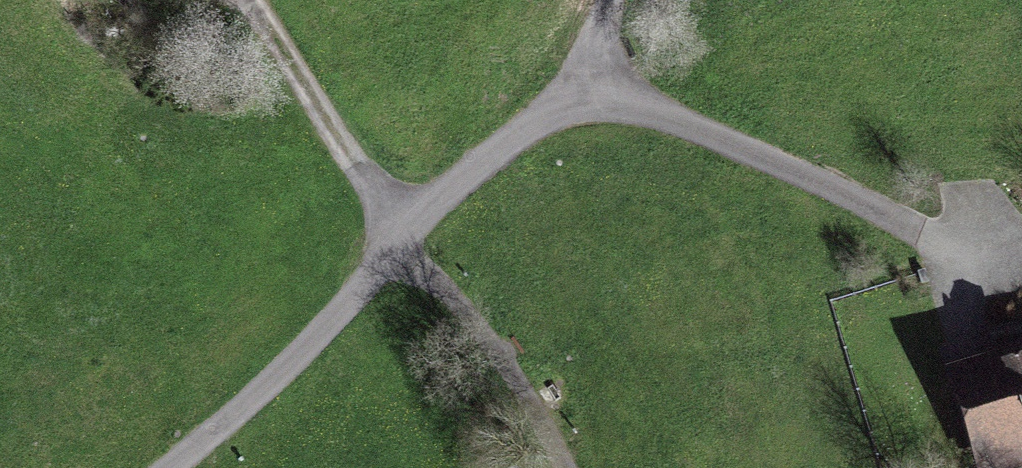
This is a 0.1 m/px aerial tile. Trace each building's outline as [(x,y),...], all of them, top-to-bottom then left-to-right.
[(942,379),(972,467),(1018,467),(1021,467),(1021,351),(942,379)]
